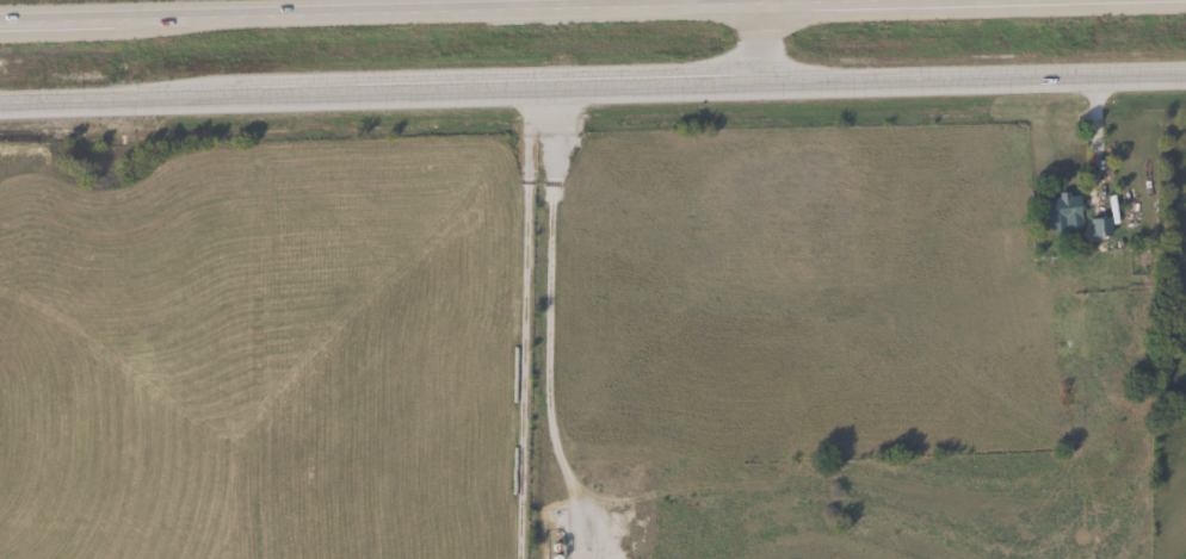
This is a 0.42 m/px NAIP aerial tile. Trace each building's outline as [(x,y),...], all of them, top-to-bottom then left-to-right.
[(1080,198),(1082,231),(1049,232),(1048,199),(1080,198)]
